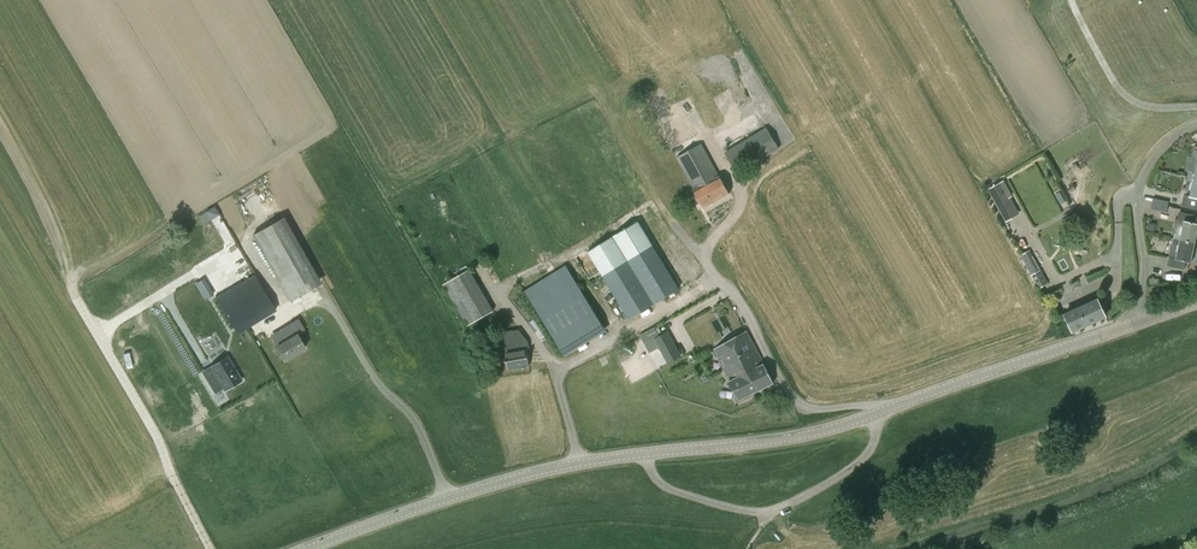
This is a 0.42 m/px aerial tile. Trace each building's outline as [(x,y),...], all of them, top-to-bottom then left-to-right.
[(659,123),(674,116),(661,88),(645,96),(659,123)] [(662,126),(672,146),(695,135),(685,115),(662,126)] [(737,174),(780,149),(767,127),(724,152),(737,174)] [(729,129),(716,133),(719,143),(732,139),(729,129)] [(719,176),(702,143),(676,157),(693,190),(695,193),(691,195),(695,202),(699,200),(703,208),(730,193),(720,176),(719,176)] [(1194,173),(1189,172),(1188,176),(1196,178),(1196,160),(1194,173)] [(1188,176),(1187,181),(1192,182),(1189,196),(1184,195),(1181,207),(1196,211),(1196,178),(1188,176)] [(1003,182),(988,190),(996,205),(1003,218),(1016,211),(1009,198),(1004,191),(1007,189),(1003,182)] [(1167,209),(1168,202),(1158,200),(1156,207),(1167,209)] [(214,206),(205,211),(210,219),(218,214),(214,206)] [(1196,234),(1196,223),(1194,223),(1195,215),(1180,212),(1178,220),(1184,221),(1181,235),(1175,234),(1174,238),(1195,243),(1196,234)] [(290,299),(316,284),(278,219),(252,234),(290,299)] [(679,289),(638,221),(588,251),(629,319),(679,289)] [(1153,223),(1148,222),(1147,230),(1150,231),(1154,231),(1155,227),(1153,223)] [(1191,263),(1195,243),(1174,238),(1173,243),(1179,244),(1175,259),(1170,258),(1168,265),(1184,268),(1185,262),(1191,263)] [(1038,272),(1033,264),(1036,262),(1030,250),(1021,254),(1028,266),(1027,267),(1039,288),(1047,283),(1040,271),(1038,272)] [(564,353),(605,328),(566,265),(525,290),(564,353)] [(597,267),(586,271),(588,278),(600,274),(597,267)] [(467,325),(493,310),(469,268),(443,284),(467,325)] [(239,334),(276,311),(255,276),(218,299),(239,334)] [(1105,316),(1097,300),(1092,302),(1091,300),(1085,303),(1086,305),(1064,315),(1072,332),(1105,316)] [(297,334),(293,328),(282,334),(286,341),(278,346),(279,347),(276,349),(280,356),(283,354),(286,360),(306,348),(297,334)] [(741,334),(714,350),(732,381),(729,383),(739,401),(773,383),(747,330),(741,334)] [(507,369),(529,365),(525,343),(504,346),(507,369)] [(674,348),(662,354),(668,363),(679,357),(674,348)] [(225,389),(242,379),(227,356),(211,366),(225,389)]
